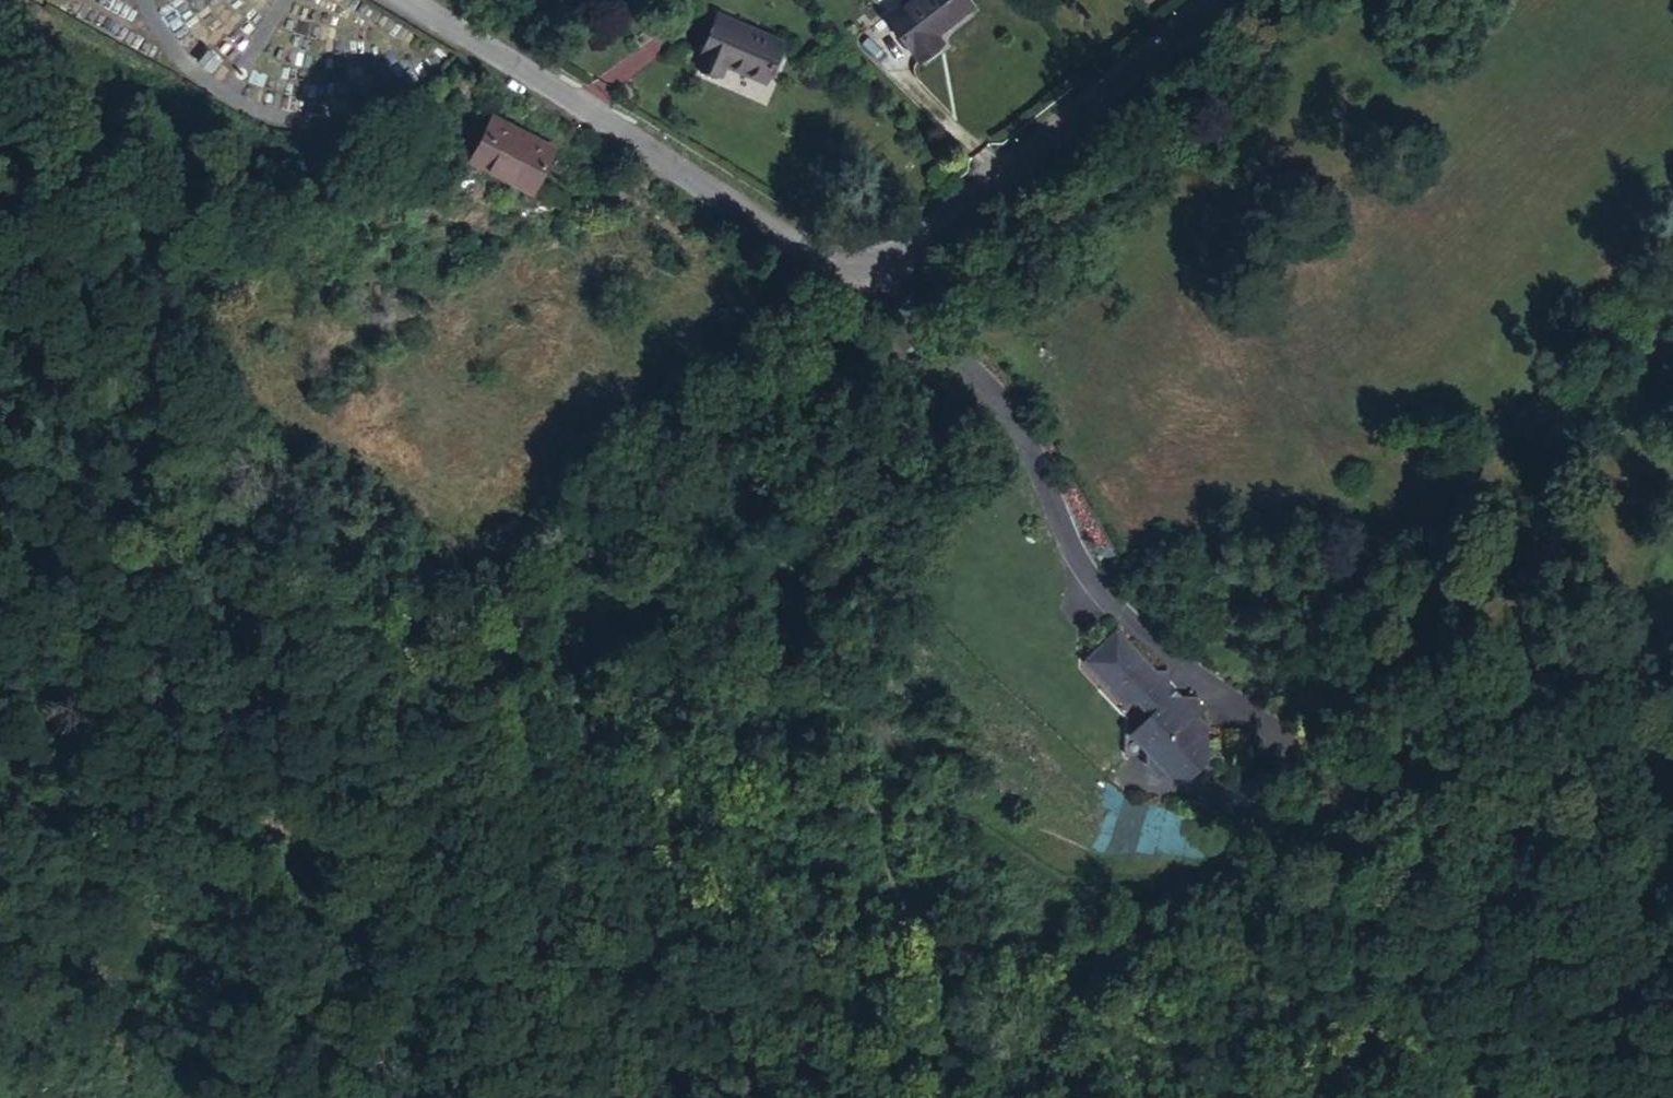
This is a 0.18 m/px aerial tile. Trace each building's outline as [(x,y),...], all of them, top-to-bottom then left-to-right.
[(885,22),(925,67),(949,46),(940,36),(975,7),(969,0),(910,0),(885,22)] [(727,20),(701,70),(726,83),(732,71),(768,89),(785,50),(727,20)] [(496,117),(472,159),(533,196),(557,153),(496,117)] [(1092,674),(1121,707),(1143,709),(1140,752),(1136,771),(1143,782),(1168,783),(1169,762),(1201,767),(1206,730),(1196,719),(1198,697),(1177,697),(1165,683),(1167,667),(1151,666),(1130,640),(1113,640),(1094,656),(1092,674)] [(1143,709),(1121,707),(1117,750),(1140,752),(1143,709)] [(1183,784),(1201,767),(1169,762),(1168,783),(1183,784)]
